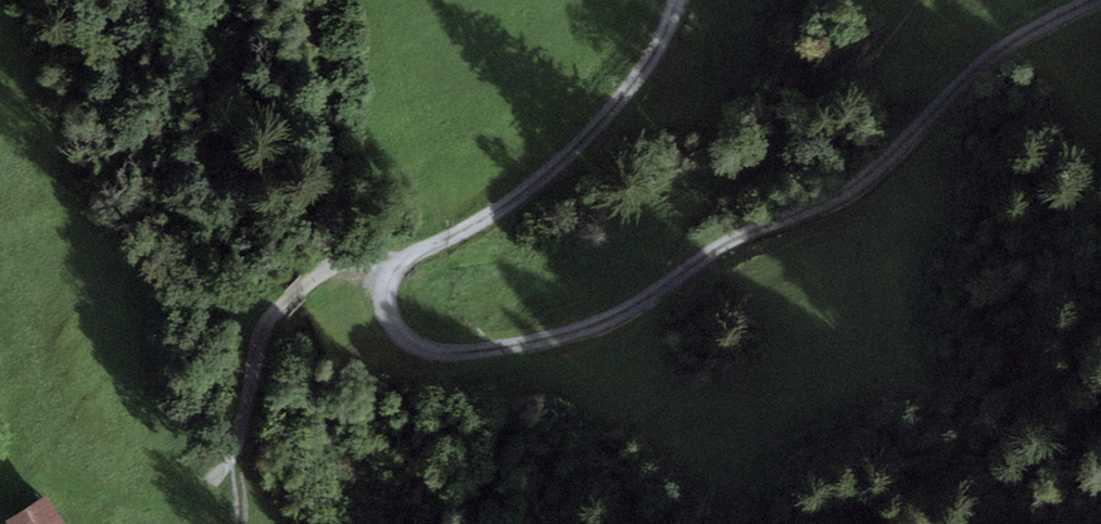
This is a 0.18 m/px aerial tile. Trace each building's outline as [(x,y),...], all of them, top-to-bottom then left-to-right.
[(6,520),(9,523),(66,523),(48,494),(6,520)]
